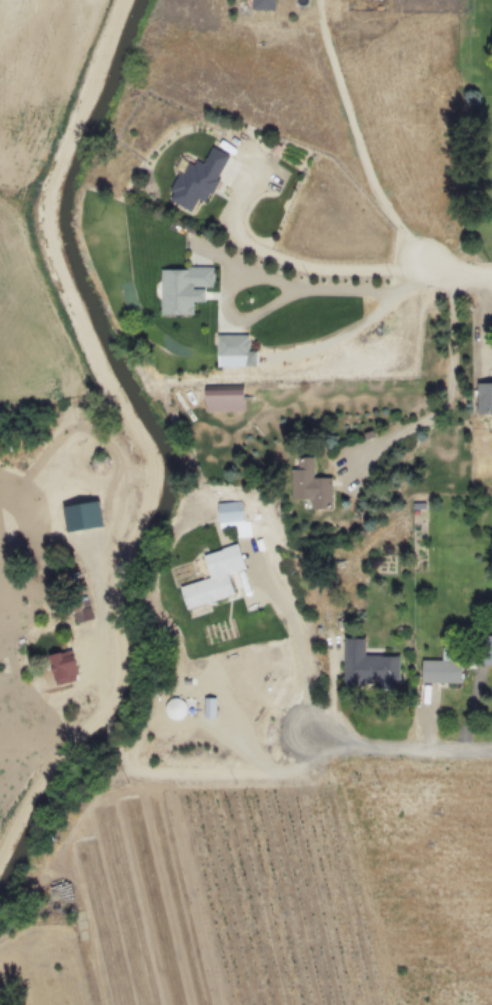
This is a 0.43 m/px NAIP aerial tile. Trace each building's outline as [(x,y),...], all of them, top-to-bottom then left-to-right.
[(277,8),(277,0),(252,0),(252,8),(277,8)] [(192,210),(198,198),(206,202),(228,153),(211,145),(203,165),(180,154),(173,169),(179,172),(166,199),(192,210)] [(193,301),(204,301),(204,286),(213,286),(213,267),(160,267),(160,314),(193,314),(193,301)] [(256,351),(248,351),(248,334),(217,334),(217,366),(256,366),(256,351)] [(491,412),(491,382),(477,382),(477,412),(491,412)] [(204,410),(242,410),(242,385),(204,385),(204,410)] [(310,497),(310,507),(331,507),(331,477),(313,477),(312,457),(297,457),(298,468),(291,468),(292,498),(310,497)] [(240,501),(217,502),(218,523),(241,522),(240,501)] [(70,533),(70,515),(48,515),(47,532),(70,533)] [(203,552),(209,577),(179,585),(185,607),(233,594),(228,572),(244,568),(237,544),(203,552)] [(475,635),(475,664),(491,664),(491,635),(475,635)] [(364,654),(364,637),(344,637),(343,685),(398,685),(398,654),(364,654)] [(422,681),(461,681),(461,647),(442,647),(442,659),(422,659),(422,681)] [(78,678),(71,649),(48,655),(56,684),(78,678)]
